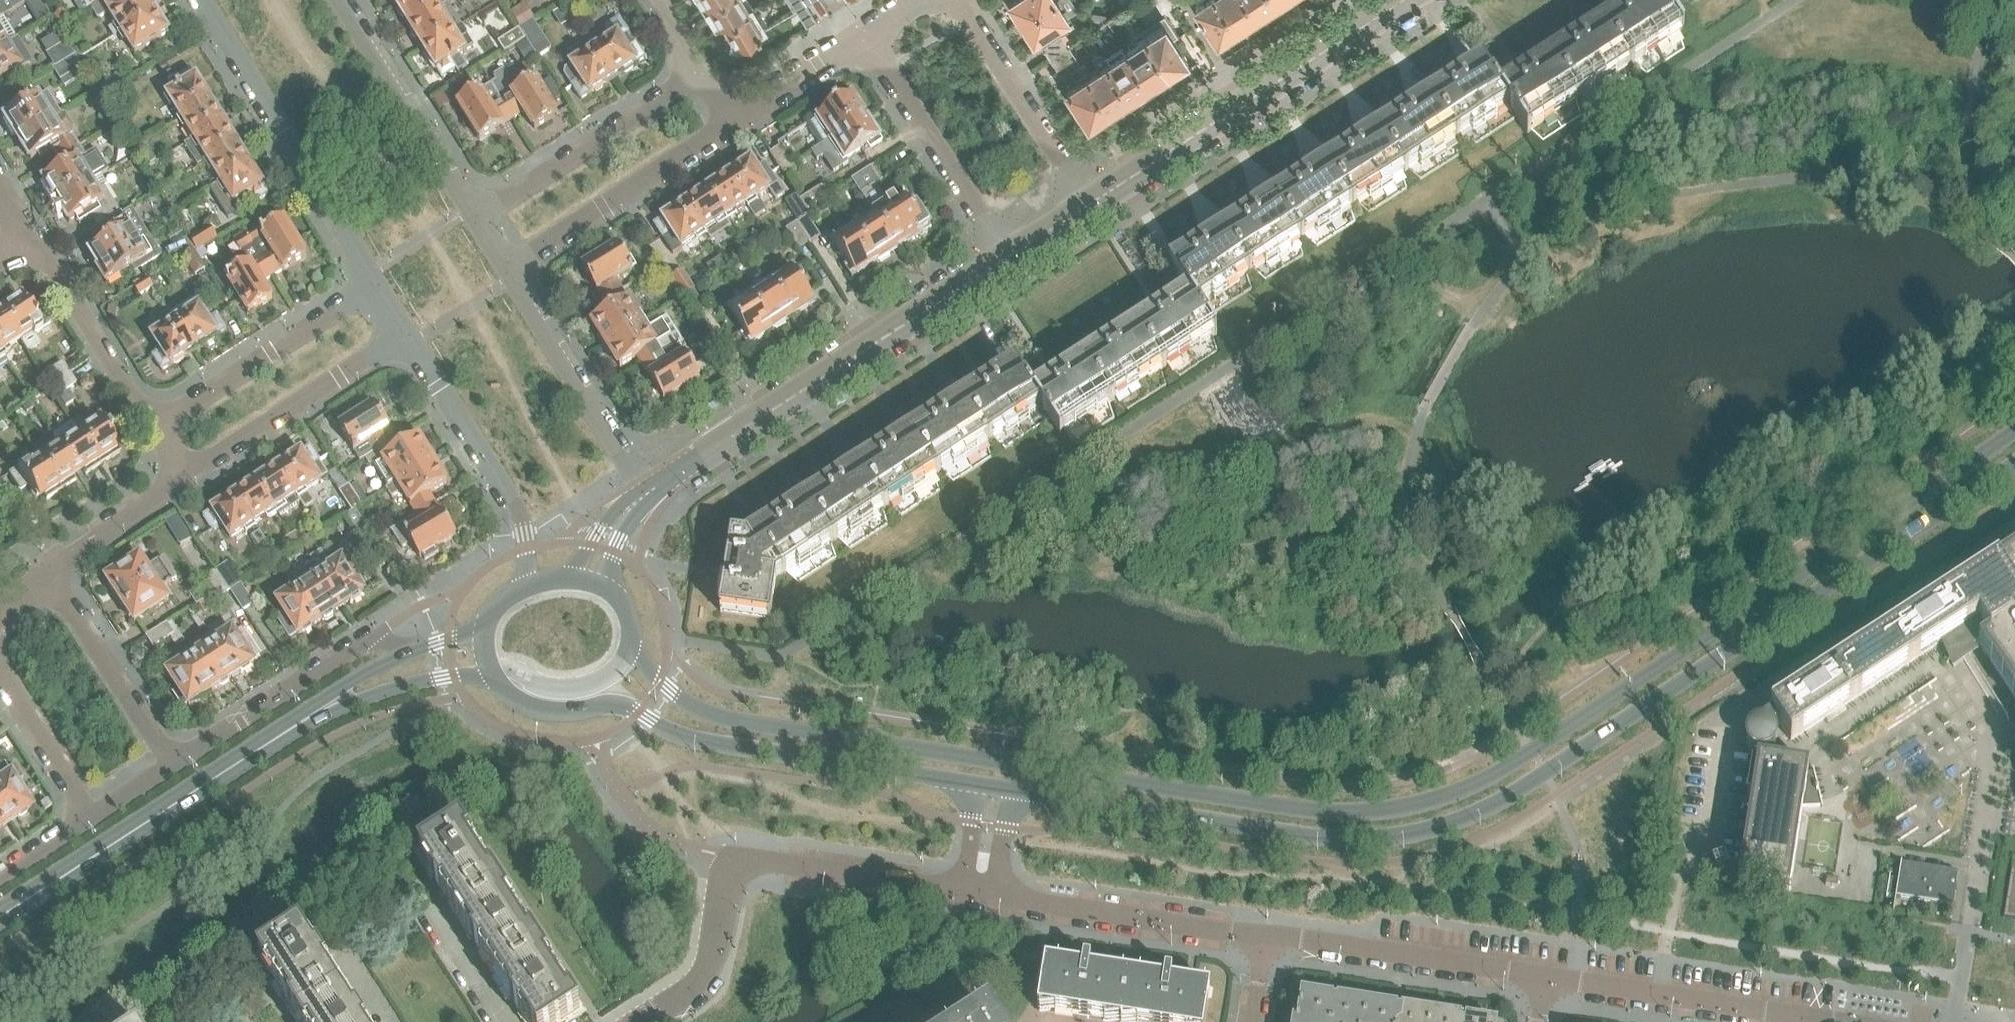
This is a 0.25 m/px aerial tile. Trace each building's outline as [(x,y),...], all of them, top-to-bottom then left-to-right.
[(24,0),(7,0),(8,2),(14,12),(27,4),(24,0)] [(100,0),(83,0),(76,5),(82,14),(92,8),(90,6),(100,0)] [(163,7),(159,0),(156,0),(150,4),(148,0),(100,0),(90,6),(92,8),(100,21),(109,15),(115,25),(108,30),(113,37),(120,33),(163,7)] [(448,4),(446,0),(407,0),(397,7),(398,8),(398,12),(401,17),(404,19),(410,28),(448,4)] [(543,14),(533,0),(532,0),(511,14),(520,28),(532,21),(543,14)] [(590,3),(589,0),(568,0),(563,3),(570,15),(590,3)] [(719,0),(698,0),(699,2),(701,0),(706,8),(719,0)] [(746,0),(719,0),(706,8),(711,16),(709,18),(715,28),(717,27),(719,29),(725,25),(752,9),(746,0)] [(804,0),(789,0),(795,10),(796,9),(806,3),(804,0)] [(1023,20),(1054,0),(1011,0),(1016,9),(1016,12),(1019,17),(1022,19),(1023,20)] [(1068,17),(1078,10),(1072,0),(1054,0),(1023,20),(1024,21),(1024,24),(1027,29),(1030,31),(1036,39),(1069,18),(1068,17)] [(1171,0),(1155,0),(1164,13),(1175,6),(1171,0)] [(1220,0),(1208,0),(1196,8),(1204,20),(1218,41),(1227,35),(1230,35),(1235,32),(1237,29),(1238,28),(1220,0)] [(1248,0),(1220,0),(1238,28),(1246,23),(1249,22),(1254,19),(1256,16),(1257,15),(1248,0)] [(1275,0),(1248,0),(1257,15),(1265,10),(1269,10),(1274,7),(1275,4),(1277,3),(1275,0)] [(1673,18),(1661,0),(1639,0),(1630,6),(1602,24),(1631,68),(1634,66),(1646,77),(1684,52),(1679,36),(1682,34),(1682,35),(1684,34),(1673,18)] [(1673,18),(1702,0),(1661,0),(1673,18)] [(3,17),(14,12),(8,2),(5,4),(4,2),(0,4),(0,19),(3,17)] [(423,49),(461,26),(460,26),(460,25),(448,6),(449,6),(448,4),(410,28),(411,30),(411,33),(414,39),(417,40),(423,49)] [(169,34),(161,20),(168,16),(163,7),(120,33),(134,55),(169,34)] [(767,29),(754,7),(752,9),(725,25),(734,39),(732,46),(739,48),(749,41),(750,42),(751,43),(753,44),(754,43),(757,41),(755,38),(763,33),(763,32),(767,29)] [(70,20),(64,10),(55,16),(61,26),(70,20)] [(18,39),(18,38),(16,39),(3,17),(0,19),(0,50),(18,39)] [(633,67),(645,59),(629,34),(630,34),(619,18),(603,28),(603,29),(586,40),(587,41),(594,51),(595,51),(613,79),(623,73),(626,73),(632,70),(633,67)] [(551,50),(532,21),(520,28),(519,29),(527,40),(539,58),(551,50)] [(1188,60),(1175,40),(1178,39),(1174,32),(1171,34),(1165,24),(1146,37),(1169,73),(1170,72),(1173,72),(1178,69),(1180,66),(1188,60)] [(1631,68),(1602,24),(1551,58),(1579,101),(1582,99),(1594,110),(1633,85),(1628,70),(1631,68)] [(460,57),(473,48),(467,38),(467,34),(463,28),(461,26),(423,49),(424,51),(424,54),(428,60),(431,62),(442,80),(457,71),(454,66),(463,61),(460,57)] [(505,54),(527,40),(519,29),(498,43),(505,54)] [(1051,59),(1069,47),(1062,37),(1044,48),(1051,59)] [(1169,73),(1146,37),(1126,50),(1149,85),(1150,85),(1154,84),(1159,81),(1160,78),(1169,73)] [(33,63),(18,39),(0,50),(0,81),(8,76),(10,78),(33,63)] [(613,79),(595,51),(594,51),(587,41),(568,53),(567,59),(571,66),(565,69),(564,75),(581,101),(593,93),(596,93),(602,89),(603,86),(613,79)] [(74,55),(66,42),(47,54),(55,67),(74,55)] [(1149,85),(1126,50),(1124,46),(1104,59),(1107,62),(1130,98),(1131,97),(1135,97),(1139,94),(1141,91),(1149,85)] [(1110,111),(1087,75),(1069,47),(1051,59),(1058,70),(1071,62),(1075,69),(1071,72),(1078,83),(1067,91),(1090,124),(1092,123),(1096,122),(1100,119),(1102,116),(1110,111)] [(61,81),(83,67),(75,54),(74,55),(55,67),(53,69),(61,81)] [(1130,98),(1107,62),(1104,59),(1102,54),(1093,60),(1097,66),(1099,65),(1100,66),(1087,75),(1110,111),(1112,110),(1115,110),(1120,106),(1122,103),(1130,98)] [(1579,101),(1551,58),(1499,91),(1517,120),(1527,136),(1528,135),(1528,134),(1531,133),(1543,144),(1581,119),(1576,103),(1579,101)] [(1517,120),(1499,91),(1482,64),(1428,99),(1455,141),(1459,138),(1472,149),(1517,120)] [(210,96),(206,90),(203,88),(191,70),(177,79),(182,88),(167,97),(180,120),(211,101),(209,99),(210,96)] [(557,116),(535,80),(512,94),(506,82),(510,79),(504,70),(495,76),(496,78),(494,79),(495,82),(492,84),(513,120),(524,114),(534,130),(557,116)] [(106,98),(124,86),(117,75),(96,89),(103,100),(106,98)] [(513,120),(492,84),(483,89),(457,105),(480,141),(513,120)] [(18,140),(60,113),(48,93),(38,100),(33,102),(5,120),(18,140)] [(820,147),(866,118),(850,93),(838,100),(841,104),(824,115),(823,115),(806,126),(820,147)] [(444,94),(434,100),(440,111),(450,104),(444,94)] [(1455,141),(1428,99),(1379,131),(1405,173),(1408,171),(1420,182),(1458,158),(1453,142),(1455,141)] [(223,122),(222,120),(223,117),(219,111),(216,110),(211,101),(180,120),(192,141),(223,122)] [(110,112),(103,116),(110,128),(117,123),(110,112)] [(80,146),(73,135),(74,129),(66,115),(60,113),(18,140),(31,161),(52,148),(59,159),(80,146)] [(849,160),(861,152),(863,154),(882,143),(866,118),(820,147),(811,152),(817,161),(823,158),(833,174),(848,164),(847,162),(849,161),(849,160)] [(169,131),(178,125),(176,120),(166,127),(169,131)] [(237,144),(236,142),(236,138),(232,132),(229,131),(223,122),(192,141),(184,146),(197,167),(202,163),(203,164),(206,163),(237,144)] [(1405,173),(1379,131),(1326,164),(1354,206),(1356,205),(1368,216),(1407,191),(1401,175),(1405,173)] [(250,165),(249,163),(249,160),(245,154),(242,152),(237,144),(206,163),(219,185),(250,165)] [(92,182),(101,176),(109,171),(95,150),(86,156),(80,146),(59,159),(65,169),(44,182),(57,203),(92,182)] [(794,167),(781,147),(770,154),(783,174),(794,167)] [(785,195),(765,164),(756,169),(751,162),(748,164),(745,164),(739,167),(738,170),(728,177),(746,205),(755,219),(766,211),(758,198),(768,191),(775,201),(785,195)] [(195,174),(205,168),(203,164),(202,163),(197,167),(192,170),(195,174)] [(1354,206),(1326,164),(1275,198),(1302,239),(1304,238),(1317,249),(1355,225),(1350,209),(1354,206)] [(269,196),(262,184),(262,181),(259,175),(255,174),(250,165),(219,185),(206,192),(208,195),(217,190),(221,195),(225,193),(234,207),(251,197),(255,204),(269,196)] [(930,228),(917,208),(912,211),(902,195),(888,204),(876,186),(883,182),(874,167),(852,180),(876,217),(898,249),(930,228)] [(121,214),(106,189),(108,187),(101,176),(92,182),(57,203),(70,224),(82,216),(85,223),(93,218),(99,227),(100,226),(121,214)] [(746,205),(728,177),(726,178),(723,178),(717,182),(716,185),(707,190),(725,219),(746,205)] [(808,212),(828,199),(820,188),(801,201),(808,212)] [(725,219),(707,190),(698,196),(694,196),(689,200),(687,203),(686,204),(704,232),(710,242),(732,228),(725,219)] [(808,212),(801,201),(797,195),(785,202),(798,223),(810,215),(808,212)] [(1302,239),(1275,198),(1223,231),(1250,273),(1253,271),(1265,283),(1303,258),(1298,242),(1302,239)] [(704,232),(686,204),(676,211),(673,211),(667,214),(666,217),(654,225),(663,240),(672,234),(681,247),(704,232)] [(130,208),(121,214),(100,226),(106,236),(102,239),(105,244),(90,254),(99,268),(138,243),(148,237),(130,208)] [(898,249),(876,217),(856,230),(877,264),(890,255),(890,254),(898,249)] [(819,238),(807,219),(797,225),(809,244),(819,238)] [(306,256),(284,220),(261,235),(257,228),(247,235),(272,277),(306,256)] [(809,244),(797,225),(787,232),(799,250),(809,244)] [(204,248),(218,239),(210,227),(190,240),(196,250),(195,251),(197,253),(204,248)] [(877,264),(856,230),(835,244),(849,266),(845,268),(853,280),(877,264)] [(1252,291),(1246,276),(1250,273),(1223,231),(1198,247),(1181,258),(1171,265),(1170,265),(1187,292),(1206,320),(1252,291)] [(272,277),(247,235),(246,232),(233,240),(235,242),(249,265),(228,278),(248,313),(246,314),(247,316),(272,301),(262,283),(272,277)] [(162,257),(149,236),(138,243),(99,268),(100,270),(99,271),(107,284),(131,268),(135,274),(162,257)] [(183,258),(195,251),(195,250),(187,239),(166,253),(174,264),(183,258)] [(756,250),(750,242),(744,247),(750,255),(756,250)] [(617,280),(633,271),(618,248),(582,270),(603,303),(623,290),(617,280)] [(202,261),(197,253),(195,251),(183,258),(195,276),(207,269),(202,261)] [(733,263),(729,256),(724,259),(728,266),(733,263)] [(812,301),(793,271),(772,284),(794,317),(810,307),(808,304),(812,301)] [(695,290),(683,272),(670,280),(682,298),(694,291),(695,290)] [(154,287),(149,279),(148,277),(133,286),(140,296),(154,287)] [(794,317),(772,284),(751,298),(772,331),(794,317)] [(643,322),(623,290),(603,303),(609,313),(592,323),(606,346),(643,322)] [(729,343),(705,311),(706,310),(694,291),(682,298),(695,317),(704,328),(718,351),(729,343)] [(1217,337),(1206,320),(1187,292),(1136,326),(1164,370),(1167,368),(1179,379),(1218,354),(1212,338),(1215,337),(1217,337)] [(41,314),(33,319),(22,302),(16,305),(12,298),(0,306),(0,311),(20,341),(29,335),(31,338),(41,331),(49,326),(41,314)] [(772,331),(751,298),(729,312),(731,314),(744,333),(740,336),(748,347),(772,331)] [(227,330),(214,308),(204,314),(201,307),(202,306),(199,302),(196,300),(192,300),(171,313),(177,322),(194,351),(204,345),(208,345),(213,341),(214,338),(227,330)] [(0,311),(0,355),(1,357),(7,353),(5,351),(20,341),(0,311)] [(194,351),(177,322),(175,323),(169,313),(159,320),(165,329),(152,338),(161,352),(152,357),(162,372),(174,364),(177,365),(183,361),(184,358),(194,351)] [(683,345),(681,343),(667,319),(649,330),(643,322),(606,346),(620,368),(637,358),(644,369),(680,347),(683,345)] [(1164,370),(1136,326),(1084,359),(1112,403),(1115,401),(1128,412),(1166,387),(1160,372),(1164,370)] [(709,341),(703,331),(696,336),(702,345),(709,341)] [(699,379),(680,347),(644,369),(664,401),(699,379)] [(1112,403),(1084,359),(1032,393),(1042,408),(1050,422),(1060,438),(1061,437),(1061,436),(1064,435),(1076,446),(1114,421),(1109,405),(1112,403)] [(68,374),(62,364),(59,365),(56,360),(49,365),(52,370),(43,376),(49,386),(68,374)] [(1050,422),(1042,408),(1032,393),(1015,366),(972,393),(975,398),(965,404),(990,442),(992,440),(1005,451),(1050,422)] [(55,398),(75,385),(68,374),(49,386),(43,390),(48,399),(53,396),(55,398)] [(990,442),(965,404),(948,415),(946,411),(911,433),(938,475),(941,473),(953,484),(991,460),(986,444),(990,442)] [(397,441),(376,406),(339,429),(360,462),(365,459),(366,460),(397,441)] [(119,454),(97,421),(86,428),(80,420),(72,425),(99,467),(119,454)] [(99,467),(72,425),(71,423),(51,436),(57,445),(75,473),(81,470),(85,476),(99,467)] [(938,475),(911,433),(858,467),(886,509),(889,507),(901,518),(940,493),(935,477),(938,475)] [(395,485),(433,461),(419,439),(402,449),(397,441),(366,460),(370,466),(380,460),(395,484),(395,485)] [(75,473),(57,445),(38,457),(60,493),(74,483),(70,477),(75,473)] [(329,476),(310,448),(297,456),(294,456),(288,459),(287,462),(279,468),(297,498),(321,482),(320,482),(329,476)] [(60,493),(38,457),(26,465),(25,464),(8,475),(19,493),(28,488),(35,499),(41,495),(45,502),(60,493)] [(430,494),(447,484),(433,461),(395,485),(395,484),(386,489),(392,499),(401,493),(415,516),(435,503),(430,494)] [(886,509),(858,467),(807,500),(834,543),(837,540),(850,551),(888,527),(883,511),(886,509)] [(297,498),(279,468),(276,470),(273,469),(267,473),(266,476),(257,482),(276,512),(297,498)] [(276,512),(257,482),(248,488),(244,488),(238,492),(237,495),(235,496),(255,525),(276,512)] [(361,504),(350,486),(339,492),(352,513),(356,510),(361,504)] [(255,525),(235,496),(227,502),(223,502),(217,505),(216,509),(204,517),(213,532),(223,526),(232,540),(255,525)] [(831,544),(834,543),(807,500),(790,511),(782,516),(755,534),(782,576),(786,574),(798,585),(836,560),(831,544)] [(435,503),(415,516),(415,517),(392,531),(403,548),(410,543),(420,559),(423,557),(429,560),(437,555),(437,549),(456,537),(435,503)] [(369,532),(356,510),(352,513),(345,517),(358,539),(369,532)] [(307,540),(301,530),(291,536),(297,547),(307,540)] [(266,540),(260,531),(253,537),(259,545),(266,540)] [(782,576),(755,534),(745,540),(732,538),(727,570),(720,614),(770,621),(776,580),(782,576)] [(297,547),(291,536),(282,542),(289,552),(297,547)] [(1942,643),(1961,630),(1973,649),(1979,644),(2014,699),(2014,551),(1770,710),(1772,713),(1752,726),(1749,730),(1747,734),(1746,739),(1747,744),(1749,748),(1753,751),(1757,753),(1762,753),(1761,762),(1757,761),(1756,767),(1751,766),(1746,799),(1751,800),(1742,856),(1738,885),(1789,893),(1802,807),(1821,807),(1817,788),(1813,775),(1812,774),(1810,774),(1807,775),(1808,769),(1772,763),(1776,741),(1776,736),(1774,732),(1772,728),(1779,723),(1791,741),(1942,643)] [(364,593),(341,558),(330,566),(321,552),(310,559),(317,570),(319,572),(342,607),(351,602),(354,602),(360,598),(360,596),(364,593)] [(162,589),(177,579),(164,559),(148,569),(140,558),(107,580),(109,583),(108,587),(112,592),(115,593),(126,610),(126,613),(129,619),(132,619),(135,623),(170,600),(162,589)] [(241,584),(228,564),(218,571),(230,592),(241,584)] [(230,592),(218,571),(207,577),(210,582),(217,593),(220,598),(230,592)] [(297,583),(290,571),(285,574),(293,586),(297,583)] [(342,607),(319,572),(299,585),(320,621),(324,619),(327,620),(333,616),(333,613),(342,607)] [(197,606),(217,593),(210,582),(190,595),(197,606)] [(254,605),(241,584),(230,592),(243,612),(254,605)] [(320,621),(299,585),(276,600),(285,614),(278,619),(290,638),(297,634),(299,636),(303,633),(306,634),(311,630),(312,627),(320,621)] [(206,628),(198,616),(193,620),(201,631),(206,628)] [(185,641),(172,622),(172,621),(167,624),(181,644),(185,641)] [(181,644),(167,624),(147,637),(153,648),(169,637),(176,647),(181,644)] [(260,656),(242,629),(235,633),(234,632),(224,638),(218,628),(206,636),(212,646),(233,678),(241,673),(244,673),(250,670),(250,667),(254,664),(252,661),(260,656)] [(233,678),(212,646),(206,636),(205,636),(211,646),(199,654),(194,646),(186,652),(187,653),(211,692),(220,686),(223,687),(229,683),(229,681),(233,678)] [(211,692),(187,653),(186,652),(174,659),(179,667),(167,674),(178,689),(173,693),(183,708),(188,705),(189,707),(193,704),(196,704),(202,701),(202,698),(211,692)] [(8,774),(0,779),(0,811),(8,824),(18,818),(21,819),(26,815),(27,812),(30,810),(8,774)] [(0,811),(0,829),(8,824),(0,811)] [(501,890),(478,853),(461,828),(420,855),(439,885),(437,886),(439,888),(441,887),(460,916),(501,890)] [(2012,858),(2003,919),(2014,921),(2014,859),(2012,858)] [(1729,875),(1724,861),(1711,866),(1716,879),(1729,875)] [(1952,906),(1958,873),(1946,871),(1901,864),(1899,881),(1890,879),(1887,896),(1932,903),(1952,906)] [(1825,879),(1824,886),(1837,888),(1838,880),(1825,879)] [(540,951),(517,914),(501,890),(460,916),(479,946),(477,947),(478,949),(480,948),(499,977),(540,951)] [(320,962),(316,956),(301,932),(260,959),(299,1020),(341,993),(321,964),(324,963),(322,961),(320,962)] [(556,975),(540,951),(499,977),(518,1007),(516,1008),(517,1010),(519,1008),(528,1021),(565,1021),(580,1012),(556,975)] [(1127,976),(1111,974),(1090,971),(1091,963),(1084,962),(1083,969),(1045,964),(1038,1011),(1108,1021),(1120,1021),(1127,976)] [(1210,989),(1193,987),(1171,983),(1172,976),(1165,975),(1164,982),(1127,976),(1120,1021),(1205,1021),(1210,989)] [(356,1017),(341,993),(299,1020),(301,1021),(359,1021),(356,1017)] [(1366,1006),(1339,1002),(1330,1000),(1302,996),(1298,1021),(1297,1021),(1364,1021),(1366,1006)] [(1430,1016),(1403,1012),(1393,1010),(1366,1006),(1364,1021),(1429,1021),(1430,1016)]
